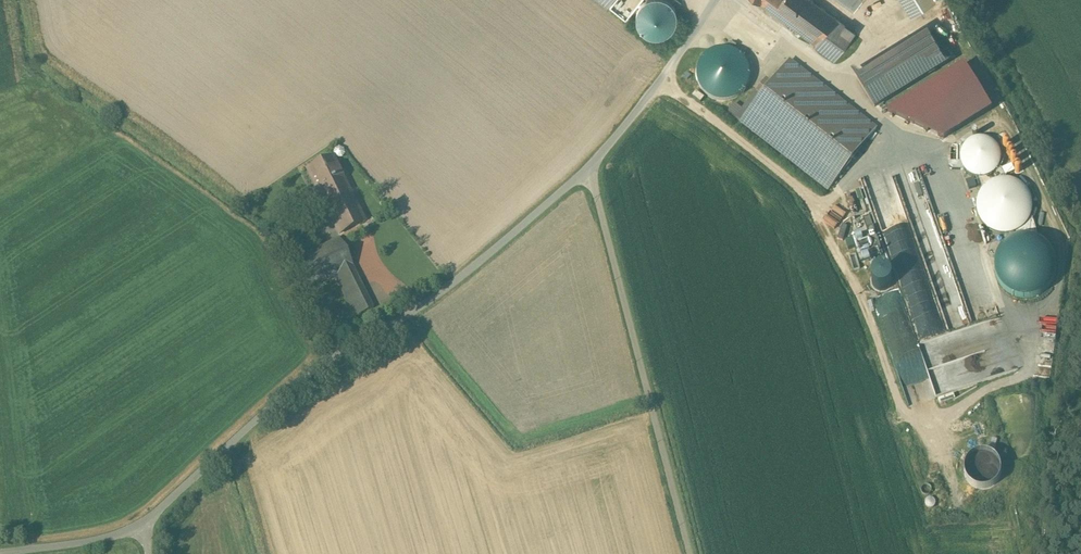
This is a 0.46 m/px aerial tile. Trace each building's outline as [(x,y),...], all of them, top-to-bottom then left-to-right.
[(645,1),(643,2),(641,4),(639,7),(638,11),(637,14),(636,15),(636,18),(637,20),(637,21),(637,24),(638,26),(640,29),(642,31),(643,33),(646,34),(648,35),(651,37),(654,37),(657,38),(660,37),(663,37),(666,35),(668,34),(670,32),(673,30),(674,28),(675,26),(676,23),(677,21),(677,18),(677,15),(676,13),(676,11),(675,10),(675,9),(674,6),(672,4),(670,3),(669,1),(667,0),(646,0),(645,1)] [(813,0),(756,0),(807,38),(828,11),(813,0)] [(854,10),(862,0),(840,0),(854,10)] [(934,0),(902,0),(911,15),(935,0),(934,0)] [(855,31),(828,11),(807,38),(815,44),(814,45),(834,59),(855,31)] [(933,32),(876,67),(893,95),(950,60),(933,32)] [(717,100),(723,101),(730,100),(736,98),(741,94),(746,89),(748,83),(750,76),(749,70),(747,63),(744,58),(739,53),(733,50),(726,49),(720,49),(713,50),(708,54),(703,58),(699,64),(697,70),(697,76),(698,83),(701,89),(705,94),(711,98),(717,100)] [(876,129),(789,61),(741,122),(828,190),(876,129)] [(942,139),(997,109),(972,63),(894,104),(905,124),(918,118),(925,131),(934,125),(942,139)] [(918,93),(915,87),(892,98),(895,104),(918,93)] [(974,177),(979,178),(982,178),(986,177),(988,177),(990,176),(992,175),(995,173),(997,170),(999,167),(1001,163),(1001,158),(1001,154),(1000,150),(998,146),(995,143),(992,140),(988,139),(983,138),(979,137),(975,138),(971,140),(968,142),(965,146),(962,149),(961,153),(961,157),(961,162),(962,166),(964,170),(967,173),(971,175),(974,177)] [(333,156),(306,170),(339,236),(367,222),(333,156)] [(992,175),(990,176),(988,177),(986,177),(982,178),(979,178),(983,189),(986,186),(988,184),(991,182),(996,180),(1001,179),(997,170),(995,173),(992,175)] [(1005,179),(1001,179),(996,180),(991,182),(988,184),(986,186),(983,189),(980,193),(978,197),(977,201),(977,206),(977,211),(978,215),(980,220),(982,224),(985,227),(989,230),(993,232),(998,234),(1002,234),(1007,234),(1012,234),(1016,232),(1020,230),(1024,227),(1027,223),(1030,219),(1031,215),(1032,211),(1033,206),(1032,201),(1031,197),(1029,192),(1026,189),(1023,185),(1019,183),(1015,181),(1010,179),(1005,179)] [(869,210),(862,190),(856,193),(863,212),(869,210)] [(869,216),(863,218),(867,229),(873,227),(869,216)] [(339,238),(296,259),(310,288),(335,275),(355,317),(373,308),(339,238)] [(884,265),(873,281),(891,293),(902,277),(884,265)] [(902,376),(910,404),(965,388),(957,363),(956,362),(944,366),(935,336),(933,348),(925,347),(924,357),(925,360),(925,361),(929,374),(920,377),(925,378),(924,388),(922,383),(910,381),(910,377),(902,376)]
